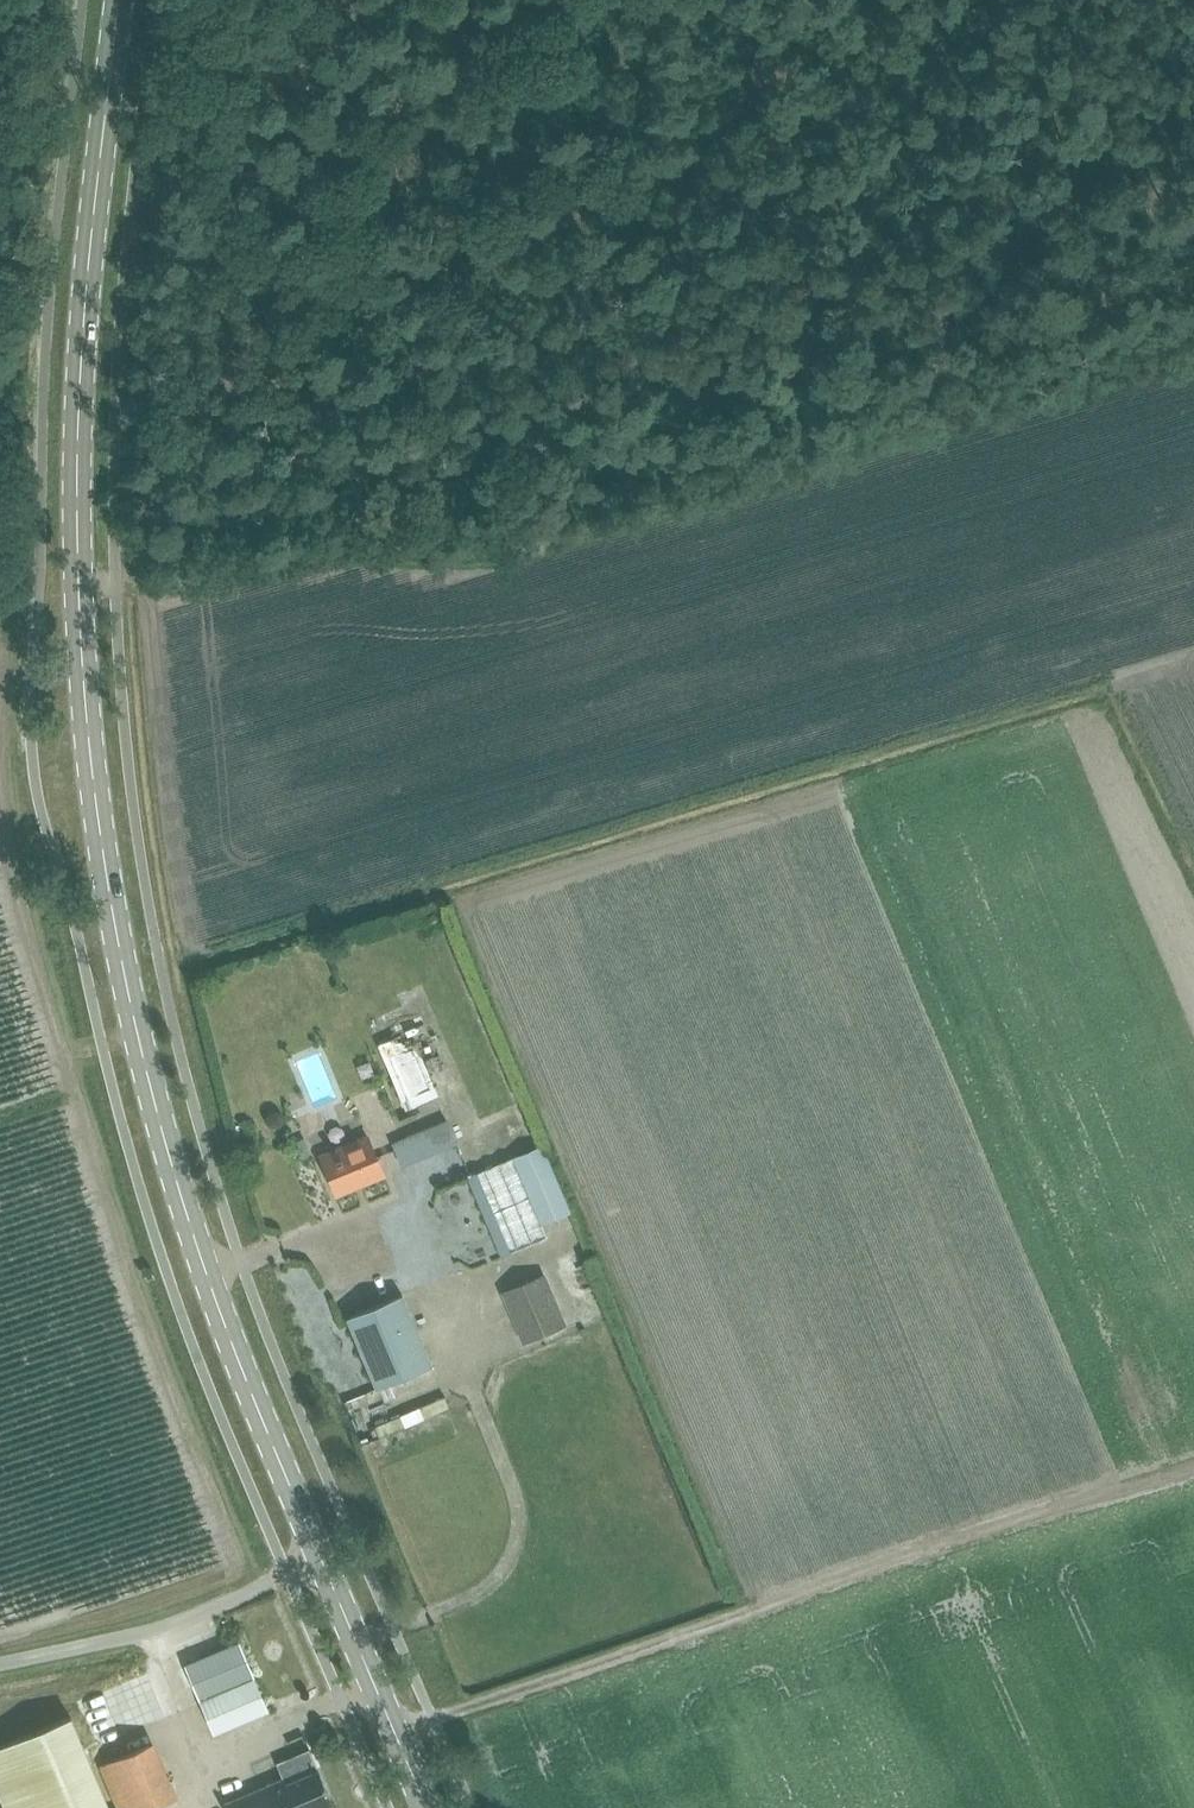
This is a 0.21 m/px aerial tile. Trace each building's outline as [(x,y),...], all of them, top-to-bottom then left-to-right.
[(413,1031),(379,1040),(398,1105),(431,1096),(413,1031)] [(415,1160),(431,1153),(421,1129),(404,1136),(415,1160)] [(370,1138),(322,1157),(337,1192),(355,1185),(352,1178),(381,1166),(370,1138)] [(513,1158),(470,1176),(503,1254),(546,1236),(540,1224),(570,1211),(542,1146),(513,1158)] [(566,1325),(544,1274),(502,1292),(523,1343),(566,1325)] [(432,1363),(403,1293),(347,1316),(377,1387),(432,1363)] [(393,1480),(400,1497),(409,1493),(403,1476),(393,1480)] [(211,1730),(266,1709),(239,1637),(183,1658),(211,1730)] [(71,1715),(0,1744),(0,1791),(7,1807),(110,1807),(71,1715)] [(229,1807),(331,1807),(332,1807),(308,1744),(273,1757),(279,1774),(224,1794),(229,1807)]
